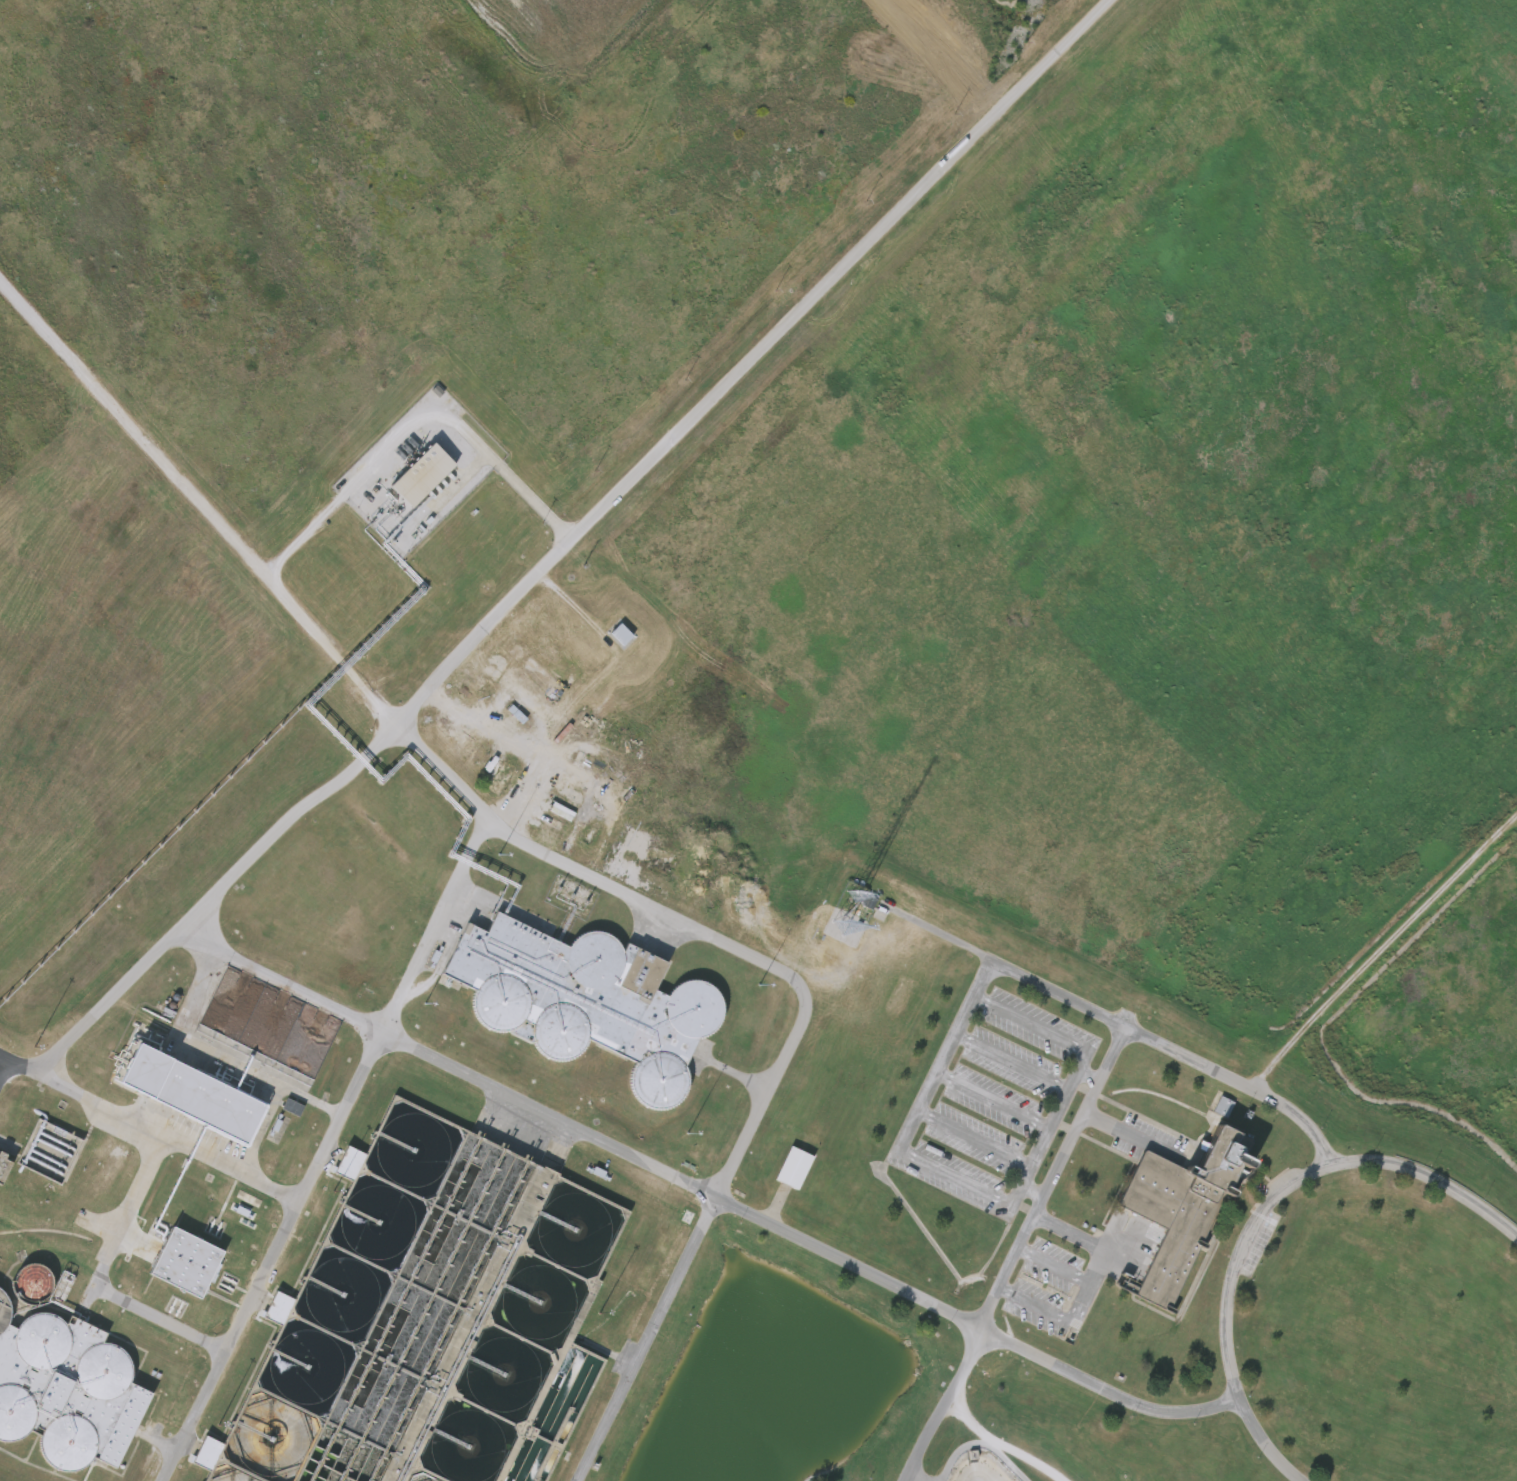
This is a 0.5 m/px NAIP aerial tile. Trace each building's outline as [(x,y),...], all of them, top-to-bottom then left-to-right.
[(443,467),(422,444),(377,485),(399,508),(443,467)] [(487,799),(505,769),(491,761),(474,791),(487,799)] [(848,906),(859,910),(864,899),(853,894),(848,906)] [(491,911),(563,947),(567,941),(573,936),(587,931),(597,932),(606,937),(613,943),(617,953),(621,943),(661,963),(648,990),(662,997),(672,986),(684,981),(697,982),(709,989),(713,994),(716,1002),(717,1010),(716,1017),(712,1025),(708,1031),(701,1035),(693,1038),(679,1067),(682,1075),(682,1083),(681,1090),(677,1098),(669,1105),(659,1109),(649,1109),(638,1105),(629,1096),(625,1085),(625,1073),(631,1063),(582,1039),(578,1049),(570,1056),(561,1060),(550,1060),(536,1054),(527,1042),(524,1043),(505,1034),(503,1031),(488,1031),(475,1023),(470,1016),(467,1008),(466,999),(469,991),(435,974),(455,934),(459,936),(464,925),(481,932),(491,911)] [(273,1106),(254,1145),(128,1083),(148,1043),(273,1106)] [(606,1360),(546,1480),(205,1480),(209,1472),(191,1463),(204,1436),(223,1445),(281,1326),(263,1317),(276,1290),(294,1299),(352,1181),(334,1172),(348,1145),(365,1153),(394,1095),(469,1132),(541,1167),(542,1164),(559,1173),(558,1176),(630,1212),(598,1278),(602,1280),(571,1343),(606,1360)] [(1200,1112),(1215,1118),(1221,1102),(1207,1096),(1200,1112)] [(287,1117),(292,1106),(275,1098),(270,1109),(287,1117)] [(87,1141),(65,1186),(19,1164),(41,1118),(87,1141)] [(1251,1165),(1245,1175),(1236,1181),(1227,1198),(1222,1197),(1200,1243),(1204,1246),(1204,1248),(1202,1250),(1198,1248),(1167,1309),(1171,1311),(1171,1315),(1122,1291),(1123,1286),(1126,1283),(1136,1287),(1164,1229),(1115,1205),(1141,1151),(1143,1151),(1180,1169),(1184,1167),(1190,1170),(1211,1127),(1215,1126),(1249,1140),(1242,1158),(1249,1161),(1251,1165)] [(810,1157),(794,1190),(772,1179),(788,1146),(810,1157)] [(352,1153),(334,1147),(324,1174),(342,1180),(352,1153)] [(6,1186),(0,1183),(0,1155),(2,1156),(4,1152),(12,1156),(10,1160),(17,1163),(6,1186)] [(230,1253),(206,1301),(155,1276),(159,1267),(163,1270),(174,1247),(170,1245),(178,1228),(230,1253)] [(41,1307),(32,1305),(25,1301),(19,1294),(16,1287),(16,1282),(19,1282),(22,1272),(32,1265),(40,1264),(47,1267),(53,1272),(57,1280),(57,1286),(56,1293),(50,1299),(42,1303),(43,1306),(41,1307)] [(77,1277),(65,1301),(55,1295),(66,1272),(77,1277)] [(2,1440),(0,1439),(0,1288),(4,1290),(11,1298),(15,1311),(13,1325),(22,1330),(26,1323),(33,1317),(41,1314),(50,1313),(62,1317),(71,1325),(76,1316),(113,1335),(108,1344),(116,1345),(124,1348),(130,1354),(134,1361),(137,1372),(135,1383),(158,1396),(121,1470),(98,1459),(92,1466),(83,1471),(73,1472),(64,1471),(55,1465),(48,1457),(45,1446),(46,1437),(35,1431),(24,1440),(11,1442),(2,1440)] [(282,1300),(264,1291),(252,1317),(270,1326),(282,1300)] [(181,1463),(200,1471),(211,1444),(193,1436),(181,1463)]
